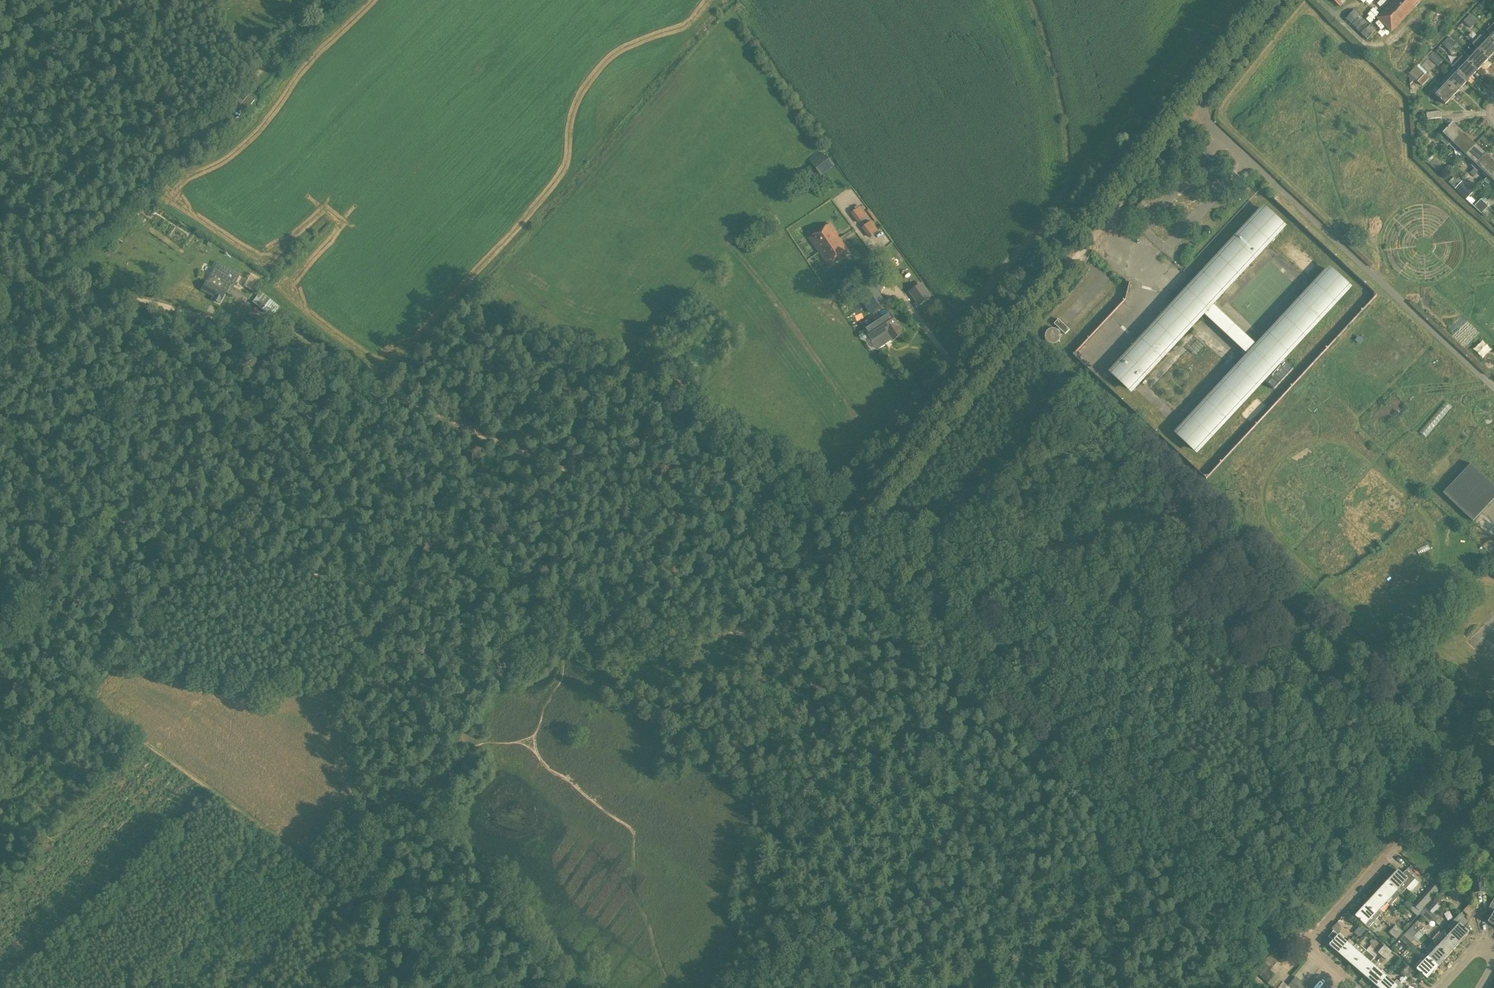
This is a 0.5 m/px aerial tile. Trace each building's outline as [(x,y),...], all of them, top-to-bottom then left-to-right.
[(1395,0),(1377,18),(1391,32),(1422,0),(1394,0),(1395,0)] [(1354,10),(1346,19),(1367,40),(1376,31),(1354,10)] [(1467,17),(1474,24),(1478,21),(1471,14),(1467,17)] [(1474,24),(1467,17),(1464,21),(1471,28),(1474,24)] [(1486,36),(1493,44),(1493,33),(1492,35),(1489,33),(1486,36)] [(1446,40),(1453,47),(1456,43),(1449,36),(1446,40)] [(1486,42),(1478,50),(1487,59),(1493,52),(1493,44),(1486,36),(1483,39),(1486,42)] [(1453,47),(1446,40),(1443,43),(1450,50),(1453,47)] [(1421,61),(1431,70),(1435,66),(1428,60),(1429,58),(1436,64),(1437,66),(1443,60),(1434,52),(1432,50),(1421,61)] [(1470,58),(1467,55),(1464,59),(1477,70),(1487,59),(1478,50),(1470,58)] [(1456,72),(1466,82),(1477,70),(1464,59),(1462,61),(1464,64),(1456,72)] [(1409,74),(1409,84),(1411,84),(1415,79),(1422,86),(1429,79),(1425,75),(1427,72),(1428,73),(1431,70),(1421,61),(1416,67),(1416,66),(1409,74)] [(1443,81),(1455,93),(1466,82),(1456,72),(1456,73),(1453,70),(1446,78),(1443,81)] [(1445,104),(1455,93),(1443,81),(1440,84),(1443,87),(1435,95),(1445,104)] [(242,116),(255,101),(249,95),(237,107),(240,110),(239,112),(242,116)] [(1442,118),(1441,111),(1426,113),(1427,120),(1442,118)] [(1448,144),(1451,147),(1463,134),(1451,123),(1438,138),(1446,145),(1448,144)] [(1465,154),(1474,145),(1463,134),(1451,147),(1453,149),(1457,146),(1465,154)] [(1473,169),(1486,155),(1474,145),(1465,154),(1474,162),(1471,166),(1473,169)] [(821,176),(835,166),(823,151),(810,162),(821,176)] [(1466,185),(1469,182),(1468,181),(1477,172),(1480,168),(1488,176),(1493,169),(1493,163),(1486,155),(1473,169),(1474,169),(1465,178),(1464,178),(1462,180),(1466,185)] [(1435,156),(1428,163),(1436,171),(1442,164),(1435,156)] [(1488,176),(1484,180),(1493,188),(1493,187),(1493,169),(1488,176)] [(1449,182),(1455,188),(1462,180),(1464,178),(1461,175),(1459,178),(1458,177),(1456,179),(1454,177),(1449,182)] [(1462,180),(1455,188),(1467,199),(1473,191),(1466,185),(1462,180)] [(1474,207),(1477,210),(1484,203),(1481,200),(1474,207)] [(1488,207),(1484,203),(1477,210),(1481,214),(1488,207)] [(867,216),(860,206),(851,213),(858,223),(867,216)] [(1208,306),(1282,226),(1264,209),(1196,281),(1190,276),(1173,294),(1179,300),(1112,372),(1130,390),(1204,310),(1251,354),(1177,433),(1196,450),(1262,379),(1273,389),(1292,369),(1281,359),(1347,288),(1329,270),(1255,349),(1208,306)] [(879,230),(871,220),(862,228),(869,238),(879,230)] [(849,253),(829,224),(808,238),(828,267),(849,253)] [(206,280),(201,289),(214,296),(212,299),(220,303),(232,280),(226,277),(228,274),(216,267),(208,281),(206,280)] [(911,291),(921,305),(930,298),(920,284),(911,291)] [(1462,289),(1454,298),(1462,306),(1471,296),(1462,289)] [(867,309),(870,314),(886,303),(882,298),(867,309)] [(280,308),(269,300),(262,309),(262,310),(272,318),(280,308)] [(864,329),(865,330),(860,333),(860,336),(862,338),(865,339),(869,336),(873,342),(880,337),(882,338),(888,334),(893,340),(903,333),(889,313),(864,329)] [(1065,335),(1069,330),(1058,319),(1054,324),(1065,335)] [(1048,342),(1049,343),(1050,343),(1050,344),(1051,344),(1052,344),(1053,344),(1054,344),(1055,344),(1056,343),(1057,343),(1058,342),(1059,341),(1060,340),(1060,339),(1060,338),(1060,337),(1060,336),(1060,335),(1060,334),(1060,333),(1059,333),(1059,332),(1059,331),(1058,331),(1057,330),(1056,329),(1055,329),(1054,329),(1053,329),(1052,329),(1051,329),(1050,329),(1049,330),(1048,330),(1047,331),(1047,332),(1046,332),(1046,333),(1046,334),(1045,334),(1045,335),(1045,336),(1045,337),(1045,338),(1046,339),(1046,340),(1047,341),(1048,342)] [(1424,435),(1451,407),(1445,401),(1418,430),(1424,435)] [(1425,471),(1435,462),(1426,453),(1416,462),(1425,471)] [(1493,499),(1493,485),(1471,463),(1443,493),(1472,521),(1493,499)] [(1451,802),(1460,811),(1467,804),(1457,795),(1451,802)] [(1415,846),(1420,850),(1425,844),(1421,840),(1415,846)] [(1480,863),(1470,865),(1475,892),(1485,890),(1480,863)] [(1398,870),(1387,881),(1400,893),(1401,894),(1401,893),(1414,879),(1415,878),(1406,870),(1405,870),(1406,871),(1402,874),(1398,870)] [(1400,893),(1387,881),(1376,893),(1386,902),(1390,906),(1400,894),(1400,893)] [(1386,902),(1376,893),(1366,905),(1378,916),(1381,913),(1379,910),(1386,902)] [(1413,906),(1421,913),(1422,914),(1421,915),(1424,912),(1426,910),(1417,902),(1413,906)] [(1424,912),(1432,920),(1434,921),(1438,917),(1433,913),(1439,907),(1435,902),(1426,911),(1426,910),(1424,912)] [(1368,927),(1376,919),(1378,916),(1366,905),(1355,916),(1368,927)] [(1420,914),(1421,913),(1413,906),(1410,909),(1418,916),(1420,914)] [(1424,912),(1421,915),(1429,923),(1432,920),(1424,912)] [(1451,932),(1448,934),(1458,943),(1469,932),(1464,926),(1468,922),(1460,913),(1447,928),(1451,932)] [(1407,931),(1404,935),(1411,942),(1414,939),(1413,937),(1420,929),(1414,924),(1407,931)] [(1354,932),(1362,939),(1368,932),(1361,925),(1354,932)] [(1396,925),(1392,929),(1400,935),(1403,931),(1396,925)] [(1397,939),(1400,935),(1392,929),(1389,932),(1397,939)] [(1458,943),(1448,934),(1444,930),(1433,942),(1438,946),(1448,955),(1458,943)] [(1329,945),(1341,955),(1352,942),(1349,939),(1346,942),(1333,931),(1328,937),(1333,941),(1329,945)] [(1408,946),(1411,942),(1404,935),(1401,939),(1408,946)] [(1352,942),(1341,955),(1353,965),(1366,950),(1357,943),(1356,945),(1352,942)] [(1378,952),(1381,956),(1388,948),(1384,945),(1378,952)] [(1427,951),(1424,954),(1437,967),(1448,955),(1438,946),(1430,954),(1427,951)] [(1392,952),(1388,948),(1381,956),(1385,959),(1392,952)] [(1366,950),(1353,965),(1365,975),(1376,963),(1373,961),(1375,958),(1366,950)] [(1427,977),(1437,967),(1424,954),(1421,958),(1424,961),(1417,969),(1427,977)] [(1274,965),(1277,961),(1269,955),(1266,959),(1274,965)] [(1262,963),(1270,970),(1274,965),(1266,959),(1262,963)] [(1269,971),(1270,970),(1262,963),(1255,971),(1267,982),(1267,983),(1274,975),(1269,971)] [(1376,968),(1379,965),(1376,963),(1365,975),(1377,986),(1385,976),(1376,968)] [(1401,973),(1405,976),(1412,969),(1408,965),(1401,973)] [(1401,985),(1407,978),(1409,979),(1416,972),(1412,969),(1405,976),(1406,976),(1399,983),(1395,987),(1401,987),(1402,986),(1401,985)] [(1271,987),(1279,979),(1274,975),(1267,983),(1271,987)] [(1393,983),(1385,976),(1377,986),(1379,987),(1395,987),(1399,983),(1396,980),(1393,983)] [(1289,987),(1294,987),(1300,981),(1295,977),(1288,986),(1289,987)] [(1282,982),(1279,979),(1271,987),(1272,987),(1277,987),(1282,982)]
